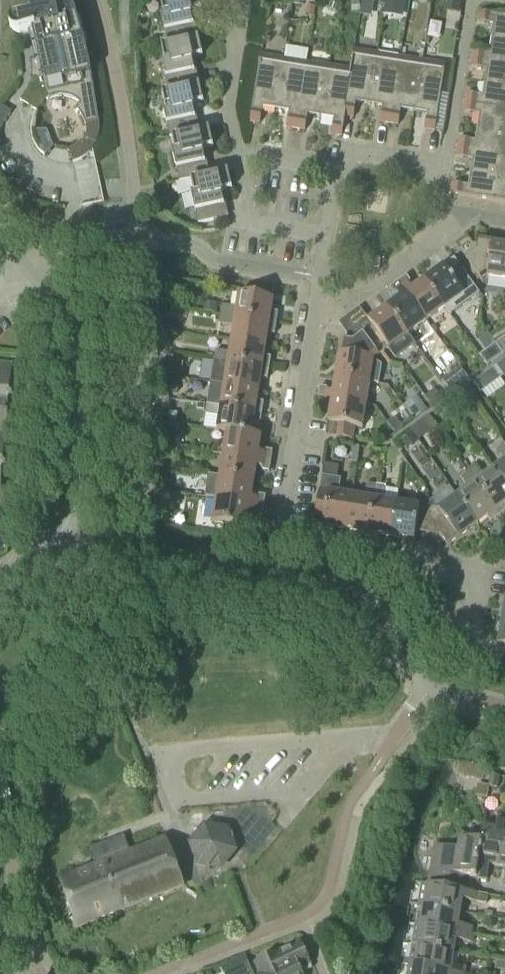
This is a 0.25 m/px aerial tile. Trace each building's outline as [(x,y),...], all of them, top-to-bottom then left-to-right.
[(89,58),(87,50),(73,0),(26,0),(27,2),(27,4),(29,13),(17,16),(15,17),(13,18),(12,20),(11,21),(10,23),(10,24),(10,26),(11,27),(11,29),(12,30),(13,31),(15,32),(16,33),(17,33),(20,33),(21,33),(29,31),(32,44),(36,43),(40,60),(41,68),(89,58)] [(197,37),(191,11),(202,8),(200,0),(161,0),(164,12),(161,13),(165,31),(168,43),(197,38),(197,37)] [(350,5),(351,10),(359,9),(358,4),(358,0),(350,0),(350,5)] [(361,10),(373,12),(375,1),(369,0),(363,0),(361,10)] [(404,0),(384,0),(383,8),(403,11),(404,0)] [(461,0),(447,0),(446,9),(459,11),(461,0)] [(330,1),(328,9),(335,12),(338,4),(330,1)] [(307,4),(305,14),(312,15),(314,6),(307,4)] [(504,40),(504,16),(480,12),(478,22),(494,25),(492,38),(504,40)] [(197,38),(168,43),(161,45),(165,59),(162,59),(166,77),(169,90),(198,84),(192,57),(203,55),(199,37),(197,37),(197,38)] [(473,58),(504,63),(504,40),(492,38),(490,51),(474,49),(473,58)] [(355,50),(351,70),(344,117),(346,117),(354,119),(357,103),(370,105),(378,54),(355,50)] [(378,54),(370,105),(383,107),(381,123),(390,124),(401,58),(378,54)] [(277,110),(285,60),(262,56),(251,122),(261,124),(263,108),(277,110)] [(41,68),(40,60),(32,62),(33,67),(33,70),(33,74),(33,78),(32,82),(31,85),(29,89),(28,92),(26,95),(23,98),(21,101),(37,111),(39,109),(40,107),(42,105),(45,103),(47,101),(49,99),(52,98),(54,98),(56,97),(59,97),(64,97),(66,97),(69,98),(71,98),(73,99),(75,100),(78,102),(80,103),(81,105),(77,110),(79,112),(81,114),(82,116),(83,118),(85,120),(86,122),(86,125),(87,127),(87,129),(87,132),(87,134),(87,137),(87,139),(96,144),(98,142),(99,139),(100,136),(100,132),(100,129),(100,126),(100,123),(90,66),(89,58),(41,68)] [(401,58),(390,124),(399,126),(402,110),(415,112),(423,61),(401,58)] [(473,58),(471,67),(487,70),(485,83),(504,86),(504,63),(473,58)] [(285,60),(277,110),(290,112),(287,128),(297,130),(307,63),(285,60)] [(447,65),(423,61),(415,112),(428,114),(426,130),(436,132),(447,65)] [(307,63),(297,130),(306,131),(308,115),(322,117),(330,67),(307,63)] [(330,67),(322,117),(335,120),(332,135),(343,137),(346,117),(344,117),(351,70),(330,67)] [(200,83),(198,84),(169,90),(162,91),(166,105),(163,106),(167,124),(170,137),(172,137),(172,136),(199,130),(193,103),(204,101),(200,83)] [(466,103),(504,109),(504,86),(485,83),(483,96),(467,94),(466,103)] [(466,103),(464,112),(480,115),(478,128),(504,132),(504,109),(466,103)] [(1,131),(13,114),(2,107),(0,111),(0,134),(1,131)] [(210,128),(199,130),(172,136),(172,137),(175,150),(173,150),(177,168),(180,182),(191,179),(209,175),(209,174),(203,148),(214,146),(210,128)] [(478,128),(476,141),(460,139),(459,148),(504,155),(504,132),(478,128)] [(87,139),(70,149),(74,162),(77,161),(79,160),(82,159),(85,157),(87,156),(89,154),(91,152),(93,149),(95,147),(96,144),(87,139)] [(459,148),(457,157),(473,160),(471,173),(504,178),(504,155),(459,148)] [(229,170),(209,174),(209,175),(191,179),(194,192),(192,193),(196,211),(199,223),(228,217),(222,190),(233,188),(229,170)] [(471,173),(469,186),(453,184),(452,194),(504,202),(504,178),(471,173)] [(480,241),(478,252),(467,261),(482,282),(489,277),(504,280),(504,245),(480,241)] [(471,281),(455,259),(425,280),(446,308),(450,315),(480,295),(471,281)] [(407,276),(399,283),(427,322),(446,308),(425,280),(413,290),(411,286),(411,282),(407,276)] [(401,298),(388,307),(409,335),(427,322),(399,283),(390,289),(394,294),(399,295),(401,298)] [(224,305),(222,315),(277,323),(279,312),(272,311),(274,298),(240,293),(238,307),(224,305)] [(206,300),(204,310),(217,312),(218,302),(206,300)] [(374,328),(364,335),(379,357),(389,350),(395,359),(415,345),(408,336),(409,335),(388,307),(369,321),(374,328)] [(222,315),(221,323),(235,326),(233,339),(267,344),(268,333),(276,334),(277,323),(222,315)] [(342,341),(336,378),(370,383),(371,382),(379,384),(383,366),(374,360),(379,357),(364,335),(354,343),(342,341)] [(503,354),(504,353),(504,338),(496,344),(503,354)] [(217,350),(215,359),(270,369),(272,357),(265,356),(267,344),(233,339),(230,352),(217,350)] [(503,354),(496,344),(479,355),(487,365),(503,354)] [(214,368),(211,382),(225,384),(259,390),(261,378),(268,379),(270,369),(215,359),(214,368)] [(168,375),(180,377),(183,363),(171,361),(168,375)] [(9,400),(13,363),(0,362),(0,399),(9,400)] [(500,378),(493,369),(473,383),(480,393),(500,378)] [(370,383),(336,378),(334,393),(330,392),(327,388),(321,387),(319,398),(333,400),(367,406),(370,383)] [(171,380),(169,392),(176,393),(178,381),(171,380)] [(209,395),(208,405),(263,414),(265,402),(258,401),(259,390),(225,384),(211,382),(209,395)] [(404,405),(415,420),(428,411),(417,395),(404,405)] [(0,399),(0,434),(6,434),(9,400),(0,399)] [(367,406),(333,400),(327,436),(353,440),(355,427),(363,429),(367,406)] [(208,405),(206,413),(220,416),(218,430),(228,431),(228,430),(252,435),(252,434),(254,423),(261,424),(263,414),(208,405)] [(170,412),(169,423),(177,424),(178,413),(170,412)] [(420,423),(428,434),(437,428),(428,416),(420,423)] [(396,418),(389,424),(390,426),(394,432),(402,427),(398,421),(396,418)] [(228,431),(224,453),(272,461),(274,451),(267,450),(263,453),(259,452),(262,436),(252,434),(252,435),(228,430),(228,431)] [(410,432),(401,439),(407,448),(417,442),(410,432)] [(224,453),(220,476),(254,481),(257,466),(261,467),(264,471),(270,472),(272,461),(224,453)] [(504,483),(504,462),(495,469),(504,483)] [(341,479),(337,479),(339,467),(324,465),(315,524),(323,526),(322,533),(334,535),(335,527),(347,529),(352,495),(339,493),(341,479)] [(468,471),(501,516),(504,513),(504,483),(495,469),(484,477),(476,466),(468,471)] [(501,516),(468,471),(460,477),(468,488),(458,496),(478,524),(488,517),(492,523),(501,516)] [(211,474),(207,497),(217,498),(265,506),(266,496),(260,495),(256,498),(252,497),(254,481),(220,476),(211,474)] [(352,495),(347,529),(358,531),(357,538),(368,540),(377,485),(367,484),(365,497),(352,495)] [(377,485),(368,540),(379,542),(380,535),(392,536),(397,502),(398,490),(386,489),(386,487),(377,485)] [(172,491),(171,502),(181,503),(182,492),(172,491)] [(439,509),(433,508),(428,534),(442,536),(448,545),(478,524),(458,496),(439,509)] [(265,506),(217,498),(213,522),(227,524),(226,533),(242,535),(243,527),(247,527),(250,511),(254,512),(257,516),(263,517),(265,506)] [(433,508),(397,502),(392,536),(403,538),(402,545),(414,547),(416,532),(428,534),(433,508)] [(497,658),(504,659),(504,622),(503,622),(499,646),(497,657),(497,658)] [(480,775),(482,766),(465,763),(465,762),(463,762),(461,772),(480,775)] [(497,788),(498,778),(490,776),(489,786),(497,788)] [(477,783),(475,795),(485,796),(487,785),(477,783)] [(475,878),(487,880),(488,876),(490,866),(497,867),(504,823),(504,817),(499,816),(497,824),(483,822),(481,836),(482,837),(475,878)] [(201,872),(242,856),(228,820),(187,835),(201,872)] [(428,885),(428,887),(462,892),(462,891),(464,876),(475,878),(482,837),(481,836),(461,833),(458,849),(435,845),(434,852),(433,858),(428,885)] [(79,926),(184,885),(166,838),(130,852),(124,836),(90,849),(96,865),(60,879),(79,926)] [(422,884),(419,906),(460,913),(462,900),(477,902),(478,893),(462,891),(462,892),(428,887),(428,885),(422,884)] [(419,906),(416,926),(471,935),(473,927),(458,925),(460,913),(419,906)] [(416,926),(412,946),(454,953),(456,940),(470,942),(471,935),(416,926)] [(289,947),(256,963),(261,973),(302,973),(300,969),(311,964),(300,942),(289,947)] [(409,967),(456,973),(465,973),(466,968),(452,965),(454,953),(412,946),(409,967)] [(221,968),(224,973),(235,973),(249,967),(244,957),(221,968)]
